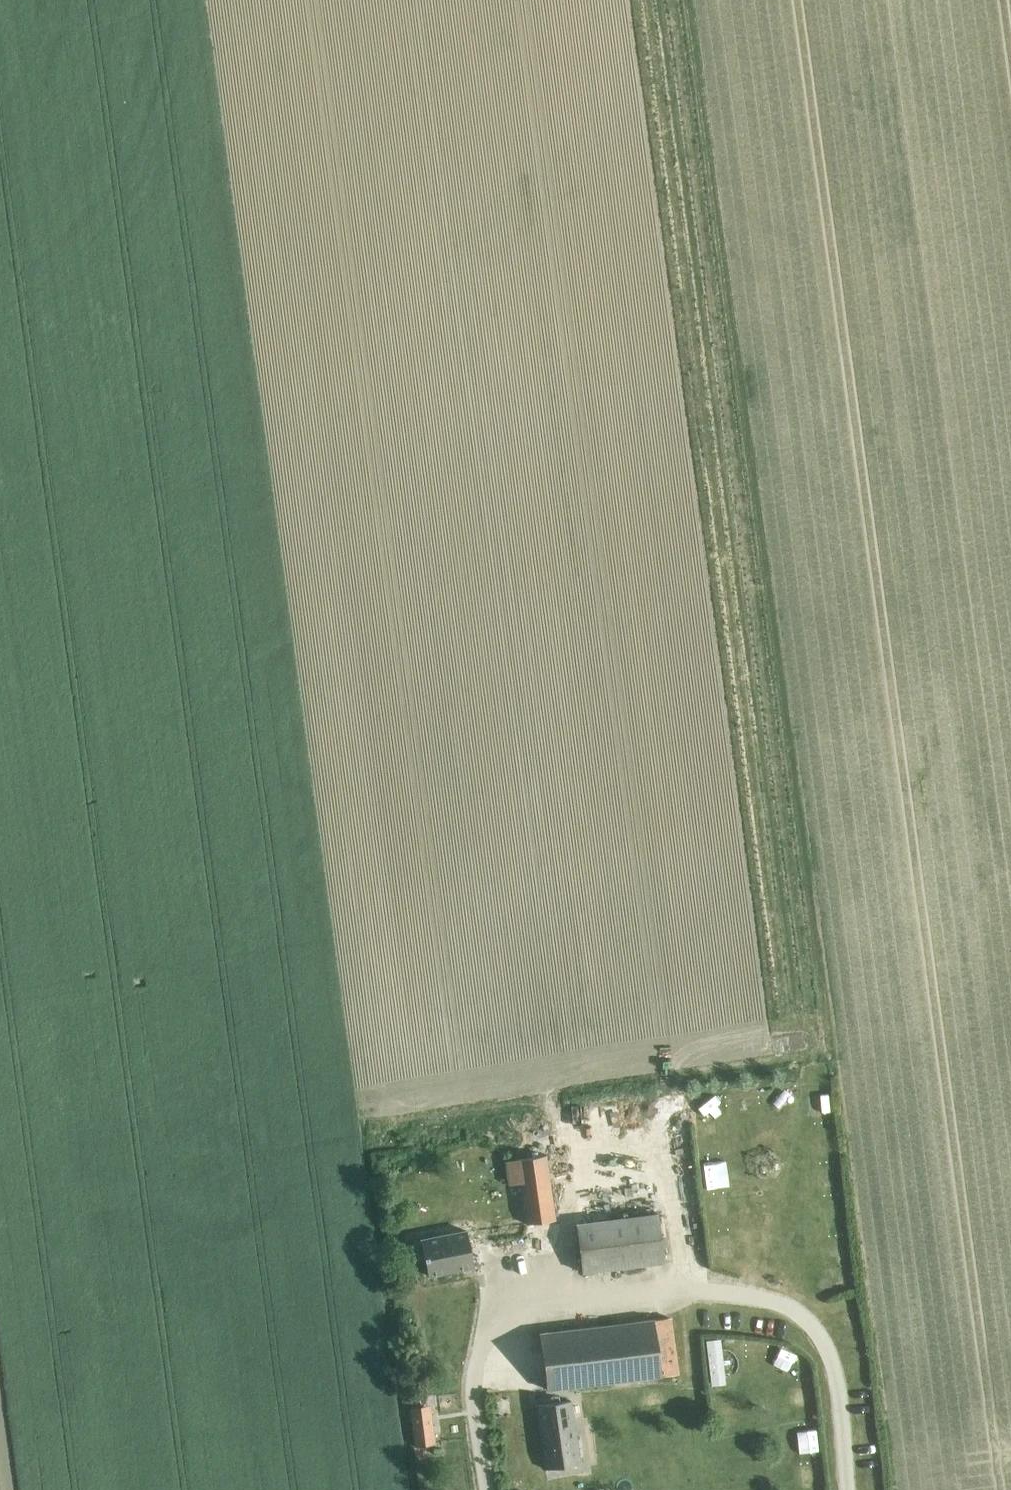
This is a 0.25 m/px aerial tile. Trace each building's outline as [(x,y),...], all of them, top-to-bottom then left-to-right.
[(545,1155),(517,1159),(527,1224),(555,1220),(545,1155)] [(576,1224),(582,1273),(663,1263),(657,1214),(576,1224)] [(468,1231),(422,1238),(427,1275),(474,1267),(468,1231)] [(538,1334),(546,1391),(677,1374),(670,1317),(538,1334)] [(539,1404),(549,1469),(578,1465),(568,1400),(539,1404)] [(432,1411),(411,1414),(415,1445),(436,1442),(432,1411)]
